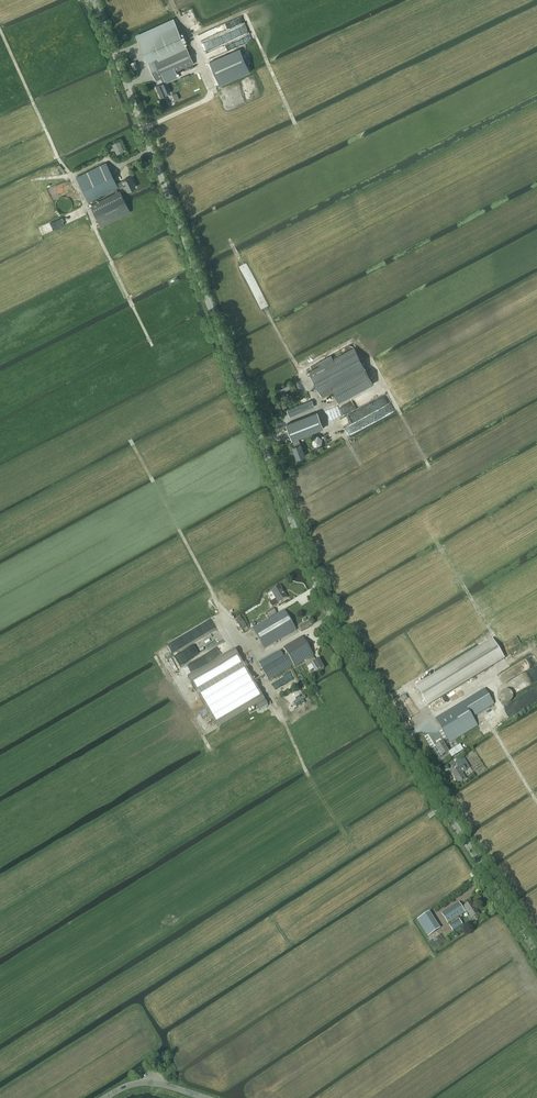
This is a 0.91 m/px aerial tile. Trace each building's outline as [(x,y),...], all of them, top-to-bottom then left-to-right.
[(156,86),(161,97),(169,94),(164,84),(176,79),(173,73),(194,64),(174,20),(136,37),(156,81),(158,85),(156,86)] [(238,46),(208,60),(219,83),(249,70),(238,46)] [(117,155),(124,151),(119,142),(112,145),(117,155)] [(116,184),(106,163),(76,177),(88,202),(114,190),(115,193),(90,205),(101,227),(130,212),(119,191),(118,192),(116,188),(118,188),(117,187),(124,184),(127,191),(135,187),(130,177),(122,181),(116,184)] [(320,367),(309,372),(319,391),(323,397),(333,392),(339,403),(374,384),(364,366),(356,351),(354,348),(333,359),(331,356),(325,359),(318,363),(320,367)] [(288,384),(277,390),(279,394),(283,392),(287,398),(290,397),(286,391),(290,388),(288,384)] [(290,417),(314,406),(311,400),(287,410),(290,417)] [(300,444),(298,438),(323,428),(317,412),(286,424),(292,440),(293,440),(295,446),(292,447),(297,459),(305,455),(301,444),(300,444)] [(317,447),(322,445),(323,439),(318,435),(312,437),(311,443),(317,447)] [(272,607),(277,604),(287,598),(280,586),(271,592),(276,599),(270,603),(272,607)] [(269,618),(277,614),(273,608),(266,613),(269,618)] [(264,649),(296,630),(284,610),(253,629),(264,649)] [(316,662),(312,656),(314,656),(312,652),(302,637),(283,648),(288,655),(262,671),(268,681),(294,665),(294,667),(309,658),(312,664),(317,673),(324,669),(321,665),(319,660),(316,662)] [(416,687),(427,705),(504,658),(493,640),(416,687)] [(280,651),(259,663),(262,669),(284,657),(280,651)] [(259,711),(268,706),(243,663),(196,691),(218,729),(257,706),(259,711)] [(450,743),(477,726),(478,726),(472,717),(489,708),(494,704),(485,689),(436,719),(448,739),(442,742),(436,746),(442,756),(448,752),(445,746),(450,743)] [(502,692),(500,697),(502,701),(507,703),(511,701),(513,697),(511,692),(507,690),(502,692)] [(458,769),(452,772),(459,784),(466,779),(462,773),(470,768),(464,758),(455,763),(458,769)] [(472,919),(479,914),(471,902),(464,907),(472,919)] [(448,924),(465,913),(459,903),(441,914),(448,924)] [(453,932),(463,925),(459,919),(449,926),(453,932)]
